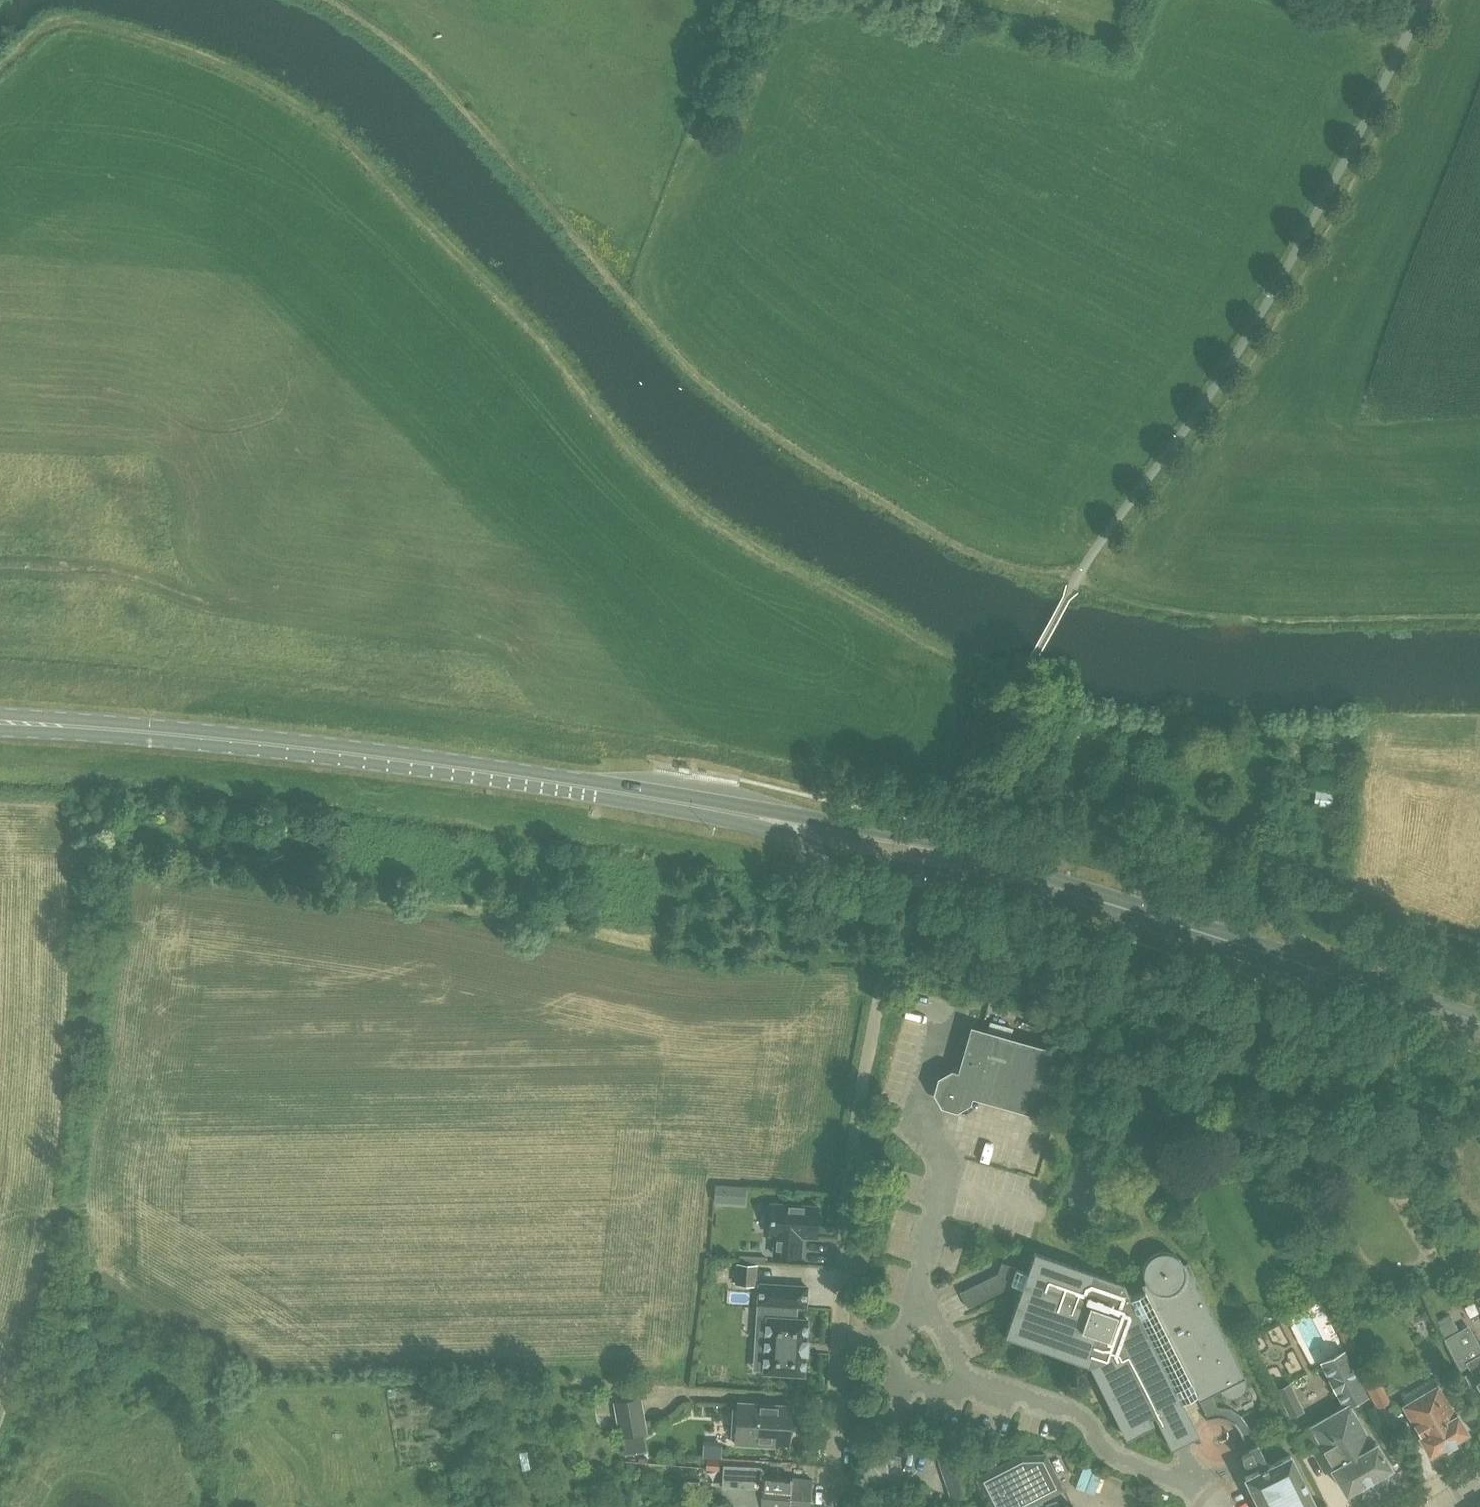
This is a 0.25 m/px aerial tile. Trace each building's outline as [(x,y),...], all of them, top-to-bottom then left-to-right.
[(1012,1027),(990,1021),(986,1034),(1008,1040),(1012,1027)] [(973,1030),(960,1075),(952,1073),(941,1079),(937,1092),(944,1103),(956,1107),(967,1100),(970,1092),(1035,1111),(1052,1052),(973,1030)] [(713,1198),(724,1199),(725,1184),(714,1183),(713,1198)] [(804,1237),(819,1238),(820,1207),(773,1204),(772,1235),(777,1235),(776,1255),(803,1257),(804,1237)] [(1151,1417),(1154,1415),(1171,1448),(1199,1434),(1183,1401),(1197,1396),(1208,1417),(1206,1418),(1206,1419),(1210,1418),(1213,1417),(1217,1417),(1221,1417),(1225,1418),(1228,1420),(1232,1422),(1235,1424),(1237,1427),(1239,1430),(1249,1451),(1244,1453),(1243,1454),(1242,1456),(1242,1457),(1242,1459),(1242,1460),(1243,1461),(1244,1462),(1246,1463),(1248,1463),(1249,1462),(1254,1460),(1259,1469),(1268,1465),(1248,1425),(1241,1415),(1230,1408),(1217,1406),(1211,1395),(1223,1389),(1225,1392),(1228,1394),(1232,1395),(1236,1394),(1239,1393),(1242,1390),(1243,1387),(1243,1383),(1242,1379),(1245,1378),(1188,1262),(1183,1264),(1181,1260),(1179,1257),(1176,1255),(1173,1254),(1169,1252),(1165,1252),(1162,1252),(1158,1253),(1155,1254),(1152,1256),(1149,1258),(1147,1261),(1145,1264),(1144,1268),(1143,1271),(1143,1275),(1144,1279),(1146,1283),(1141,1285),(1144,1290),(1131,1297),(1124,1283),(1034,1251),(1027,1272),(1017,1269),(1011,1286),(1021,1289),(1005,1336),(1090,1365),(1126,1438),(1154,1424),(1151,1417)] [(754,1264),(736,1263),(735,1282),(753,1283),(754,1264)] [(971,1287),(977,1312),(1001,1306),(998,1293),(1012,1290),(1009,1278),(971,1287)] [(758,1281),(755,1333),(753,1369),(762,1369),(762,1373),(805,1375),(809,1316),(797,1315),(797,1307),(807,1308),(808,1284),(758,1281)] [(1314,1299),(1309,1289),(1299,1294),(1304,1304),(1314,1299)] [(951,1305),(956,1323),(976,1317),(971,1300),(951,1305)] [(1444,1338),(1461,1370),(1469,1365),(1472,1371),(1466,1375),(1474,1389),(1479,1386),(1479,1355),(1478,1356),(1472,1346),(1479,1342),(1468,1324),(1459,1330),(1451,1316),(1436,1325),(1444,1338)] [(1364,1328),(1361,1321),(1342,1330),(1351,1352),(1361,1348),(1357,1340),(1364,1337),(1361,1330),(1364,1328)] [(1320,1362),(1343,1407),(1311,1425),(1335,1466),(1332,1467),(1346,1491),(1390,1466),(1376,1442),(1372,1444),(1349,1405),(1369,1395),(1345,1349),(1320,1362)] [(1377,1409),(1391,1401),(1380,1380),(1367,1388),(1377,1409)] [(1430,1454),(1468,1432),(1456,1413),(1455,1414),(1437,1385),(1404,1405),(1421,1434),(1419,1435),(1430,1454)] [(1290,1417),(1303,1410),(1302,1409),(1296,1398),(1297,1398),(1296,1396),(1284,1402),(1290,1415),(1289,1415),(1290,1417)] [(621,1436),(645,1431),(639,1398),(616,1402),(621,1436)] [(738,1403),(735,1443),(771,1445),(771,1441),(789,1442),(791,1406),(738,1403)] [(651,1443),(635,1448),(641,1464),(656,1459),(651,1443)] [(976,1492),(975,1490),(969,1472),(961,1446),(936,1454),(952,1500),(976,1492)] [(969,1472),(975,1490),(980,1488),(989,1506),(1030,1506),(1065,1489),(1046,1452),(1019,1453),(982,1472),(981,1468),(969,1472)] [(1268,1465),(1259,1469),(1244,1476),(1260,1506),(1316,1506),(1290,1454),(1268,1465)] [(706,1458),(706,1468),(719,1469),(719,1459),(706,1458)] [(723,1464),(722,1482),(811,1496),(812,1479),(763,1475),(764,1469),(762,1467),(759,1465),(723,1464)] [(722,1486),(716,1486),(716,1506),(729,1506),(810,1506),(811,1496),(722,1482),(722,1486)]
